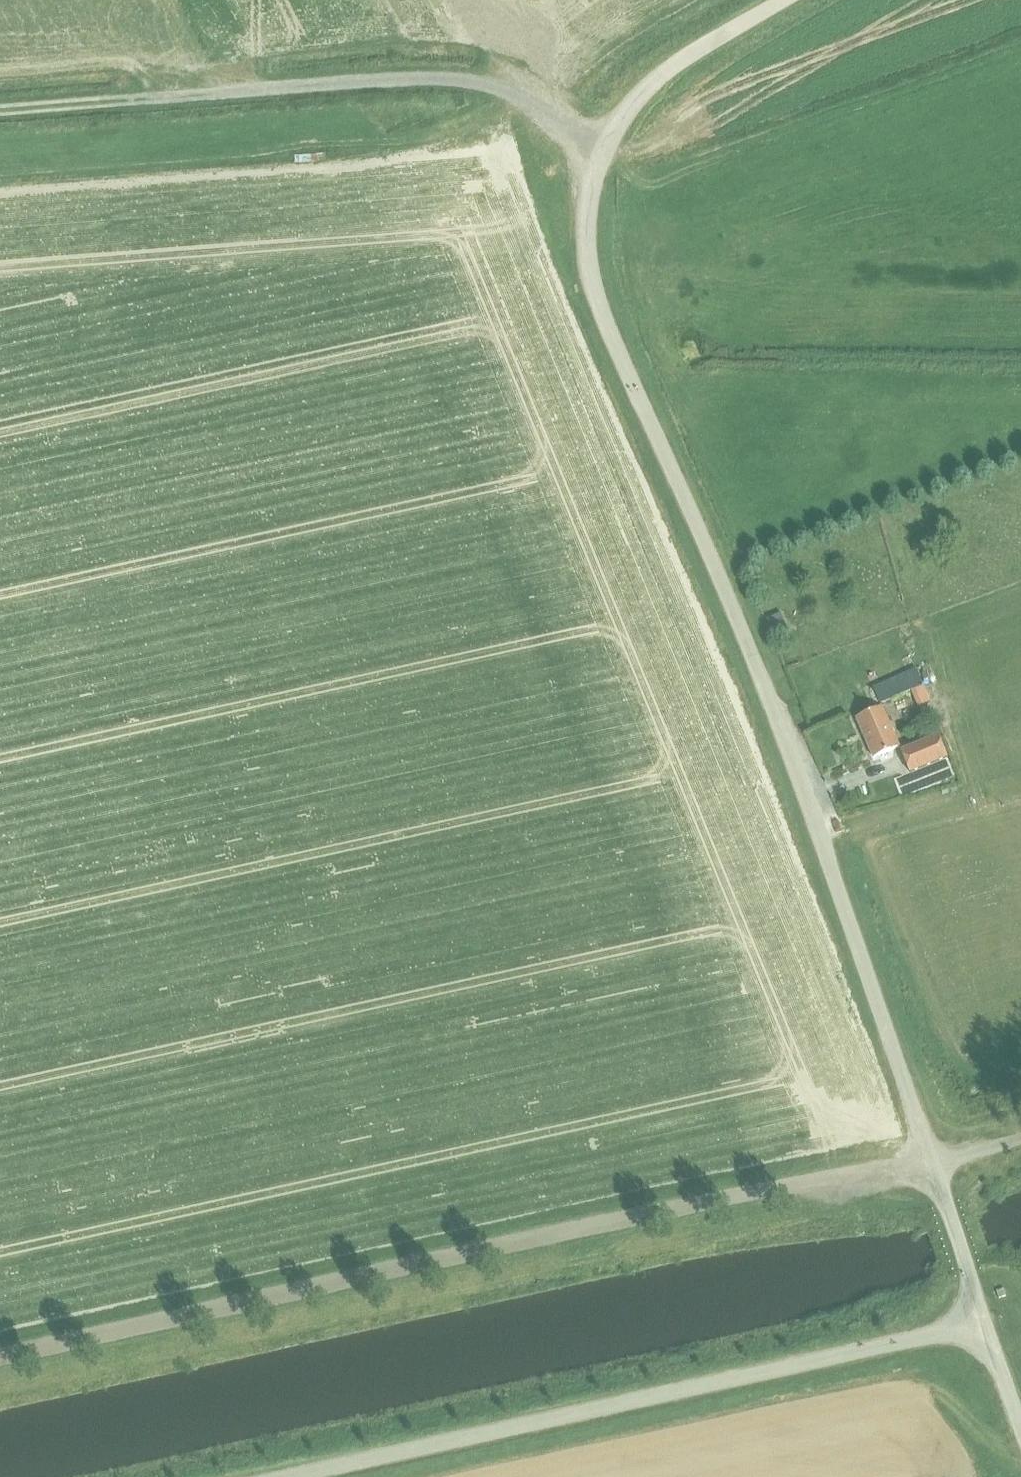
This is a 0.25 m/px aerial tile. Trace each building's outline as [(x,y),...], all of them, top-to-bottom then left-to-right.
[(911,690),(922,686),(916,670),(872,689),(878,704),(911,690)] [(911,690),(918,707),(929,702),(922,686),(911,690)] [(873,757),(898,747),(881,707),(856,718),(873,757)] [(909,773),(947,757),(938,734),(899,751),(909,773)]
